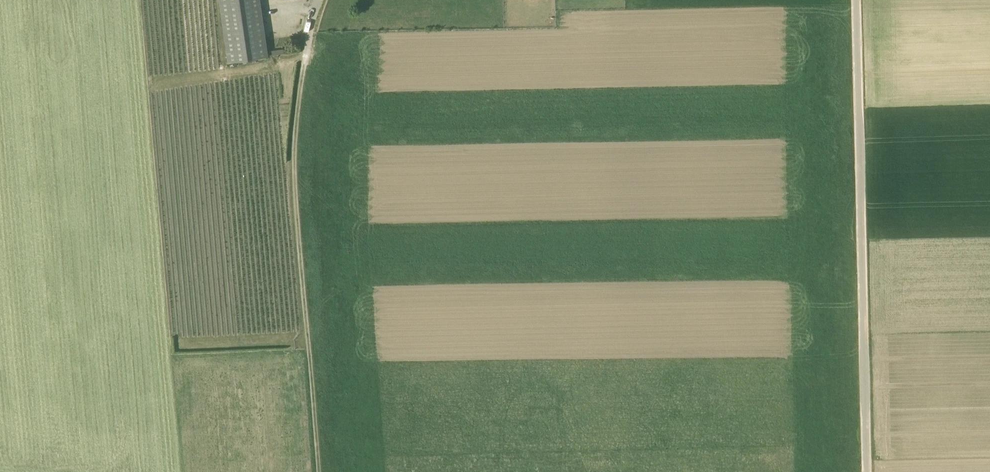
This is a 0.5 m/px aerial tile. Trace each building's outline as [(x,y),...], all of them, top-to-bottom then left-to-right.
[(228,61),(268,56),(260,0),(219,0),(228,61)]
